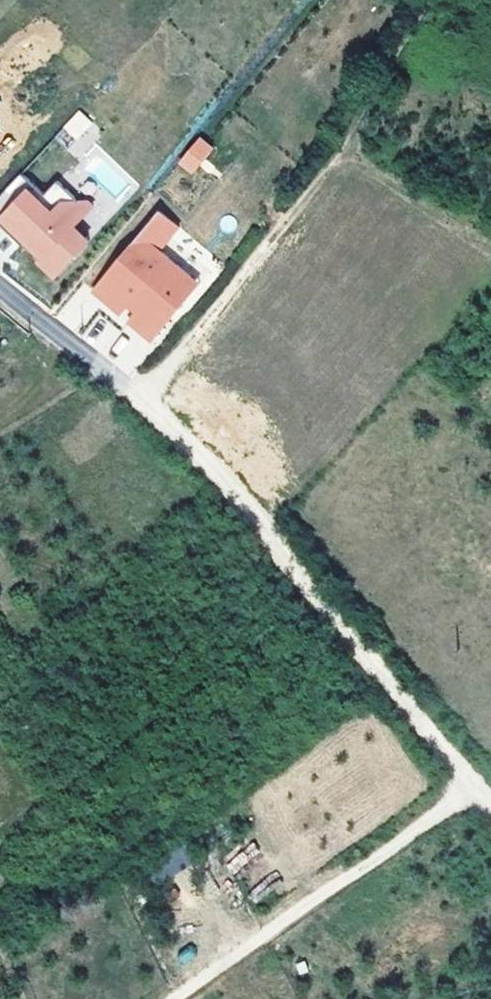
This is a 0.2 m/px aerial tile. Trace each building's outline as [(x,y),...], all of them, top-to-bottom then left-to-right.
[(84,135),(94,125),(79,110),(54,136),(76,158),(92,142),(84,135)] [(193,175),(213,147),(197,136),(177,164),(193,175)] [(0,195),(0,226),(15,240),(21,233),(27,239),(24,242),(42,258),(39,262),(55,277),(85,244),(70,230),(88,211),(57,181),(44,195),(20,173),(0,195)] [(159,211),(92,291),(120,315),(133,299),(142,306),(128,322),(151,341),(177,310),(168,302),(190,276),(159,250),(157,248),(164,239),(167,242),(179,227),(159,211)] [(159,250),(167,242),(164,239),(157,248),(159,250)] [(199,284),(190,276),(168,302),(177,310),(199,284)]
